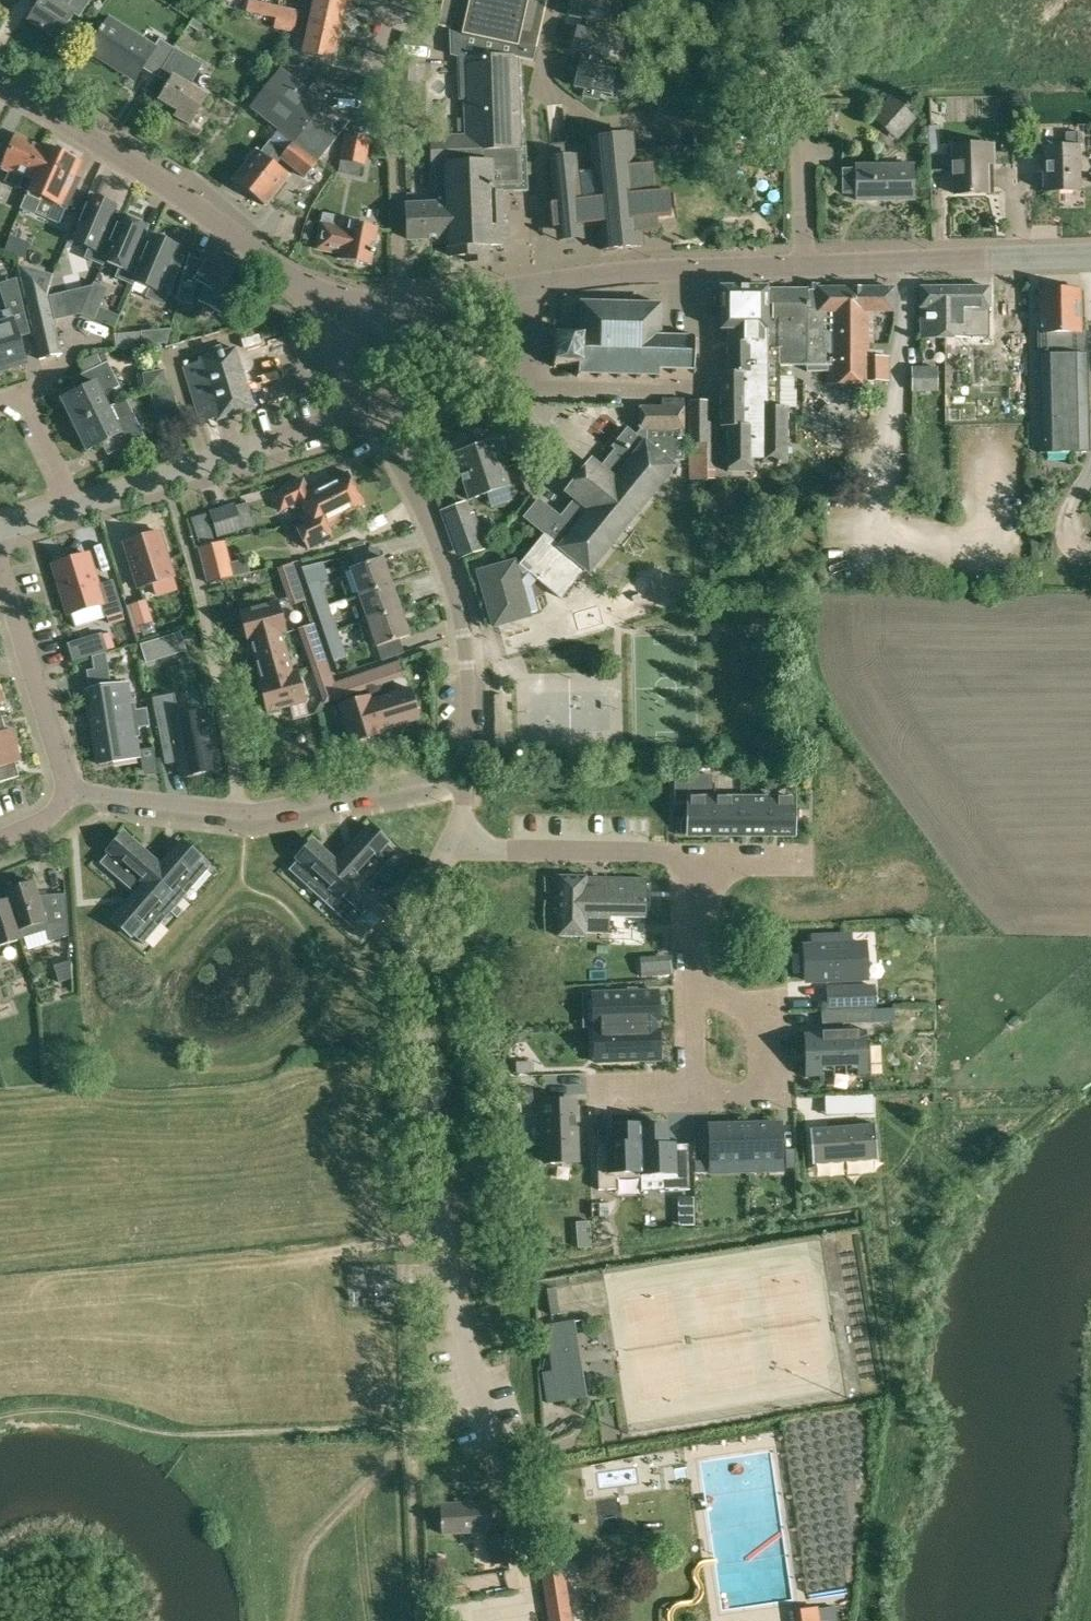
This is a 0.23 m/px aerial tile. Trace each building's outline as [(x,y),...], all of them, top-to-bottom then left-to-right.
[(58,39),(74,13),(80,17),(91,0),(41,0),(28,20),(58,39)] [(339,32),(345,5),(324,0),(314,0),(309,25),(339,32)] [(516,57),(533,61),(547,0),(448,0),(442,27),(451,29),(452,53),(458,55),(460,99),(466,98),(464,59),(516,57)] [(594,30),(596,21),(605,23),(610,0),(574,0),(571,16),(581,18),(579,27),(594,30)] [(263,16),(276,19),(296,23),(298,12),(265,5),(248,1),(246,12),(263,16)] [(142,68),(159,78),(177,49),(159,38),(155,46),(110,18),(89,51),(135,80),(142,68)] [(296,23),(276,19),(274,28),(294,32),(296,23)] [(303,52),(334,59),(339,32),(309,25),(303,52)] [(581,62),(596,65),(598,57),(607,59),(612,34),(594,30),(579,27),(578,27),(573,51),(583,53),(581,62)] [(175,116),(190,125),(207,95),(201,92),(204,87),(193,82),(203,64),(177,49),(159,78),(169,84),(160,100),(178,111),(175,116)] [(299,68),(301,59),(285,55),(283,64),(299,68)] [(400,86),(414,87),(416,58),(402,57),(400,86)] [(520,146),(516,57),(464,59),(466,98),(468,136),(432,138),(433,164),(435,164),(436,187),(447,186),(447,203),(406,205),(408,238),(449,237),(450,255),(468,254),(468,261),(488,260),(487,245),(508,244),(507,222),(502,222),(501,191),(528,190),(526,146),(520,146)] [(615,69),(596,65),(581,62),(575,86),(585,88),(583,97),(598,101),(600,92),(609,94),(615,69)] [(233,180),(266,206),(290,176),(277,165),(282,158),(306,177),(338,136),(313,117),(325,102),(281,68),(250,107),(278,130),(271,139),(270,139),(260,152),(257,149),(233,180)] [(872,118),(897,140),(916,119),(890,96),(872,118)] [(929,125),(930,154),(948,154),(948,144),(940,144),(940,125),(929,125)] [(1045,148),(1046,190),(1079,189),(1078,146),(1081,146),(1080,132),(1065,133),(1066,147),(1045,148)] [(340,159),(366,164),(371,138),(344,133),(340,159)] [(30,178),(43,146),(17,135),(2,168),(9,171),(5,181),(19,187),(23,178),(24,176),(30,178)] [(631,135),(550,143),(551,159),(556,228),(599,224),(601,250),(604,249),(607,251),(614,251),(616,248),(642,246),(641,233),(659,231),(657,217),(671,216),(669,191),(697,189),(693,144),(633,150),(631,135)] [(953,146),(954,193),(988,192),(987,163),(993,163),(992,144),(953,146)] [(74,176),(80,162),(43,146),(30,178),(34,180),(30,191),(28,191),(20,209),(34,215),(43,197),(68,207),(80,179),(74,176)] [(856,166),(856,169),(844,169),(844,187),(857,187),(857,199),(913,198),(913,165),(856,166)] [(102,264),(104,260),(119,224),(109,220),(115,206),(93,196),(75,240),(91,247),(86,257),(102,264)] [(339,259),(370,265),(377,227),(335,219),(336,216),(324,214),(322,223),(322,222),(317,245),(325,246),(324,250),(340,253),(339,259)] [(133,283),(135,280),(134,279),(149,244),(140,240),(146,225),(123,215),(119,224),(104,260),(121,267),(117,276),(133,283)] [(134,279),(135,280),(151,287),(147,296),(164,304),(184,257),(175,253),(178,245),(154,234),(149,244),(134,279)] [(200,301),(227,318),(253,271),(225,255),(217,267),(206,261),(205,264),(190,257),(178,300),(190,304),(196,281),(208,288),(200,301)] [(19,265),(39,359),(61,354),(48,297),(47,293),(49,293),(54,275),(19,265)] [(0,309),(0,371),(27,363),(19,337),(30,334),(16,278),(0,283),(0,289),(6,308),(0,309)] [(94,281),(80,314),(94,320),(108,287),(94,281)] [(721,400),(721,428),(727,428),(728,473),(753,472),(753,460),(762,460),(762,464),(788,464),(788,406),(796,406),(796,390),(793,390),(793,376),(780,376),(780,365),(807,365),(807,371),(827,371),(827,384),(873,384),(873,380),(888,380),(888,356),(873,356),(873,311),(894,311),(893,288),(808,288),(808,289),(768,289),(768,287),(721,287),(721,329),(727,329),(727,372),(721,372),(721,400)] [(921,287),(921,337),(946,337),(945,305),(951,305),(951,287),(921,287)] [(945,305),(946,337),(969,337),(969,310),(989,310),(989,287),(951,287),(951,305),(945,305)] [(1037,331),(1041,453),(1090,452),(1087,330),(1081,330),(1079,289),(1039,291),(1040,331),(1037,331)] [(68,316),(63,292),(49,295),(54,320),(68,316)] [(655,378),(659,379),(659,374),(660,374),(660,369),(672,369),(672,374),(676,374),(676,369),(695,370),(696,338),(659,337),(660,305),(582,303),(582,336),(555,336),(554,365),(578,365),(578,370),(575,373),(577,376),(581,372),(597,373),(597,377),(601,377),(601,373),(617,373),(617,378),(620,378),(620,373),(636,374),(636,378),(640,378),(640,374),(656,374),(655,378)] [(141,331),(142,345),(167,343),(171,329),(141,331)] [(990,330),(986,379),(1001,381),(1006,331),(990,330)] [(133,359),(145,359),(144,348),(133,348),(133,359)] [(184,366),(201,422),(218,417),(219,419),(254,408),(235,348),(200,359),(201,361),(184,366)] [(985,371),(985,359),(966,358),(965,370),(985,371)] [(61,399),(74,424),(109,407),(102,394),(120,386),(108,361),(71,379),(77,391),(61,399)] [(911,391),(938,391),(937,366),(911,366),(911,391)] [(143,374),(146,391),(169,386),(165,369),(143,374)] [(150,392),(154,405),(175,399),(172,388),(171,385),(169,386),(150,392)] [(479,572),(494,625),(528,615),(528,613),(538,610),(531,586),(537,578),(561,597),(586,567),(589,569),(672,466),(672,465),(676,460),(684,460),(684,398),(662,398),(662,405),(640,406),(640,429),(635,435),(628,429),(613,446),(616,449),(600,468),(592,462),(569,491),(577,498),(561,518),(538,500),(524,517),(545,534),(521,564),(522,565),(515,567),(514,562),(479,572)] [(111,438),(117,450),(145,436),(133,412),(127,399),(109,408),(109,407),(74,424),(87,450),(100,444),(111,438)] [(323,417),(324,401),(306,400),(306,416),(323,417)] [(688,444),(688,480),(716,479),(713,442),(712,400),(687,400),(688,444)] [(454,454),(469,499),(522,481),(516,464),(504,468),(499,453),(505,451),(501,440),(496,441),(495,440),(454,454)] [(295,504),(301,515),(357,487),(349,471),(310,491),(304,478),(287,487),(272,495),(280,511),(295,504)] [(298,529),(308,548),(313,547),(333,536),(329,528),(344,520),(341,515),(365,503),(357,487),(301,515),(306,525),(298,529)] [(442,512),(459,557),(487,546),(474,513),(471,514),(467,502),(442,512)] [(210,512),(218,537),(243,529),(235,504),(210,512)] [(343,545),(363,540),(359,524),(339,529),(343,545)] [(124,542),(139,587),(174,576),(159,531),(124,542)] [(198,547),(207,582),(232,576),(224,540),(198,547)] [(88,554),(53,565),(69,614),(102,604),(107,618),(123,612),(113,580),(98,585),(88,554)] [(350,568),(359,594),(391,583),(383,557),(350,568)] [(285,589),(292,586),(300,583),(294,564),(286,567),(278,569),(285,589)] [(307,583),(316,610),(329,606),(320,579),(307,583)] [(359,594),(368,620),(400,609),(391,583),(359,594)] [(137,627),(153,621),(145,599),(129,605),(137,627)] [(248,643),(251,642),(282,634),(286,632),(278,601),(240,612),(248,643)] [(316,610),(325,636),(338,631),(329,606),(316,610)] [(368,620),(377,646),(409,635),(400,609),(368,620)] [(187,650),(181,631),(140,644),(146,664),(187,650)] [(334,661),(346,656),(338,631),(325,636),(334,661)] [(282,634),(251,642),(261,680),(292,672),(282,634)] [(106,652),(101,635),(68,645),(73,662),(92,656),(105,652),(106,652)] [(327,661),(323,650),(316,653),(308,656),(311,667),(327,661)] [(94,669),(107,667),(105,652),(92,656),(94,669)] [(331,672),(327,661),(311,667),(315,677),(331,672)] [(363,673),(368,689),(379,685),(374,669),(363,673)] [(292,672),(261,680),(259,681),(267,712),(305,702),(297,671),(292,672)] [(368,689),(363,673),(352,676),(357,692),(368,689)] [(171,680),(150,684),(159,729),(173,727),(180,762),(215,755),(204,697),(175,702),(171,680)] [(137,720),(148,718),(147,708),(135,710),(134,703),(129,704),(126,683),(87,689),(93,726),(137,720)] [(410,688),(372,699),(381,731),(420,719),(410,688)] [(381,731),(372,699),(370,695),(339,704),(351,742),(382,733),(381,731)] [(19,776),(15,763),(21,761),(11,728),(6,730),(0,711),(0,782),(19,776)] [(93,726),(99,764),(138,758),(135,737),(139,736),(138,728),(137,720),(93,726)] [(700,788),(713,789),(713,775),(700,775),(700,788)] [(770,775),(770,787),(783,786),(782,775),(770,775)] [(688,833),(714,833),(715,798),(688,798),(688,833)] [(715,798),(714,833),(741,833),(741,798),(715,798)] [(768,833),(768,798),(741,798),(741,833),(768,833)] [(795,799),(768,798),(768,833),(795,833),(795,799)] [(372,827),(337,865),(350,878),(363,890),(397,853),(385,842),(387,840),(385,839),(384,841),(371,830),(373,828),(372,827)] [(100,863),(137,896),(149,882),(161,869),(122,834),(121,836),(123,837),(112,850),(110,848),(109,849),(110,851),(100,863)] [(184,842),(161,869),(149,882),(176,906),(209,868),(197,857),(199,855),(198,854),(196,856),(183,845),(185,843),(184,842)] [(289,870),(326,904),(350,878),(337,865),(311,842),(310,843),(312,845),(301,857),(299,855),(298,856),(300,858),(289,870)] [(629,880),(630,868),(609,868),(608,877),(587,877),(560,876),(559,911),(558,934),(585,935),(585,933),(600,934),(600,937),(655,937),(655,934),(658,933),(658,911),(659,880),(629,880)] [(350,878),(326,904),(334,911),(363,938),(374,926),(376,928),(377,927),(375,925),(386,913),(388,914),(389,913),(387,911),(363,890),(350,878)] [(9,900),(22,938),(48,929),(51,940),(68,935),(66,893),(37,895),(33,882),(6,891),(9,900)] [(149,882),(137,896),(124,911),(114,922),(115,923),(117,921),(130,932),(128,934),(129,935),(130,934),(143,944),(172,911),(176,906),(149,882)] [(189,904),(182,898),(176,906),(183,911),(189,904)] [(22,938),(9,900),(0,903),(0,944),(22,938)] [(804,947),(806,982),(862,980),(861,945),(851,946),(850,936),(820,938),(820,947),(804,947)] [(71,978),(70,960),(53,965),(58,982),(71,978)] [(849,1008),(877,1007),(876,985),(848,987),(849,1008)] [(665,994),(604,997),(606,1027),(663,1025),(662,1020),(667,1020),(665,994)] [(843,1010),(843,1024),(861,1023),(861,1010),(843,1010)] [(662,1025),(606,1027),(607,1062),(669,1060),(667,1029),(663,1029),(662,1025)] [(822,1077),(822,1067),(864,1065),(863,1030),(803,1032),(805,1077),(822,1077)] [(517,1089),(517,1103),(536,1102),(535,1088),(517,1089)] [(873,1096),(855,1096),(855,1115),(873,1114),(873,1096)] [(576,1161),(571,1100),(542,1100),(544,1161),(576,1161)] [(809,1129),(812,1165),(877,1160),(874,1124),(809,1129)] [(781,1160),(780,1125),(745,1126),(746,1161),(781,1160)] [(746,1161),(745,1126),(710,1127),(711,1162),(746,1161)] [(642,1181),(640,1128),(612,1129),(613,1155),(597,1155),(599,1193),(616,1193),(616,1182),(642,1181)] [(668,1130),(640,1131),(642,1181),(642,1184),(668,1184),(668,1194),(690,1193),(688,1148),(669,1149),(668,1130)] [(695,1161),(695,1172),(707,1172),(707,1161),(695,1161)] [(694,1197),(678,1198),(679,1226),(694,1225),(694,1197)] [(546,1289),(550,1316),(559,1315),(554,1288),(546,1289)] [(543,1372),(548,1402),(585,1396),(573,1320),(546,1324),(554,1370),(543,1372)] [(441,1504),(443,1534),(492,1531),(491,1501),(441,1504)] [(492,1534),(493,1564),(510,1563),(509,1533),(492,1534)] [(429,1558),(430,1581),(447,1581),(447,1558),(429,1558)] [(564,1574),(551,1563),(543,1577),(550,1620),(571,1620),(564,1574)] [(453,1586),(455,1597),(467,1595),(465,1584),(453,1586)] [(827,1606),(818,1608),(818,1606),(793,1610),(794,1620),(830,1620),(827,1606)]
